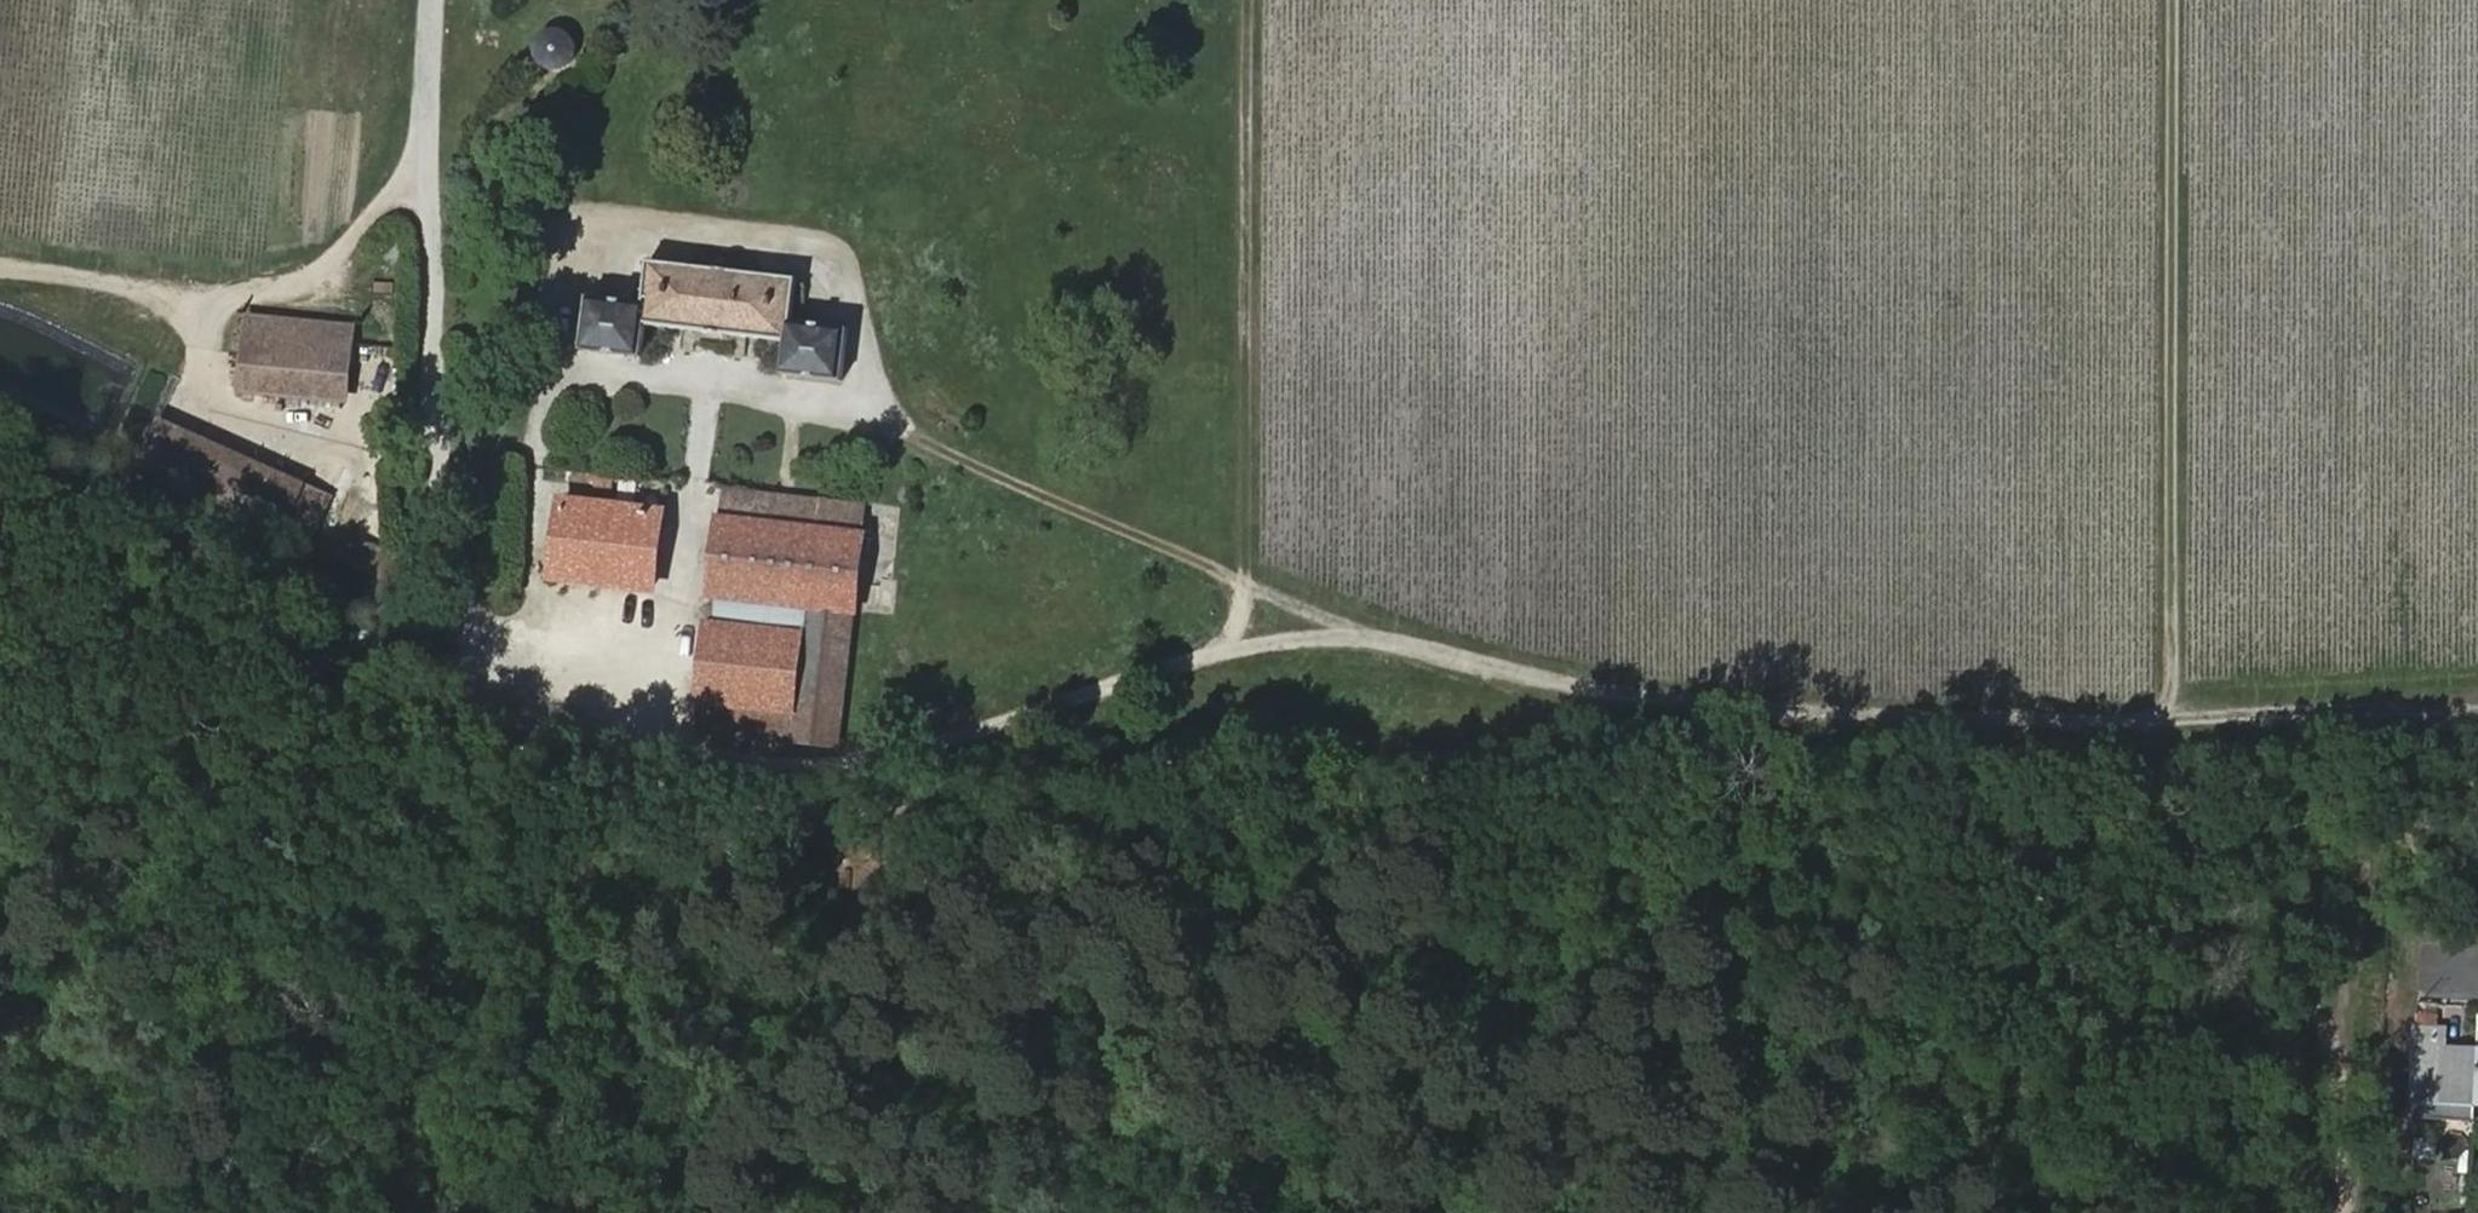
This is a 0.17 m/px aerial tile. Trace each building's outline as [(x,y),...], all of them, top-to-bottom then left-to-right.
[(533,47),(534,52),(534,57),(535,59),(537,63),(540,66),(543,68),(551,71),(556,72),(560,71),(565,70),(569,68),(572,64),(574,61),(576,56),(577,52),(577,46),(575,42),(573,37),(570,34),(567,32),(558,28),(552,28),(547,30),(543,31),(540,34),(537,37),(535,41),(533,47)] [(593,295),(586,347),(646,354),(650,321),(788,336),(785,369),(847,376),(852,325),(796,318),(801,275),(653,259),(648,302),(593,295)] [(329,500),(157,425),(138,472),(310,546),(329,500)] [(726,487),(712,623),(705,694),(836,746),(840,744),(858,584),(867,501),(726,487)] [(564,501),(553,592),(654,603),(663,512),(564,501)] [(328,558),(339,562),(350,539),(338,534),(328,558)] [(350,539),(339,562),(407,592),(417,570),(350,539)] [(877,587),(858,584),(856,603),(876,605),(877,587)] [(2420,1018),(2420,1030),(2439,1031),(2439,1020),(2420,1018)] [(2441,1031),(2439,1031),(2420,1030),(2417,1099),(2474,1102),(2477,1102),(2477,1052),(2451,1051),(2440,1051),(2441,1031)] [(2451,1032),(2441,1031),(2440,1051),(2451,1051),(2451,1032)]
